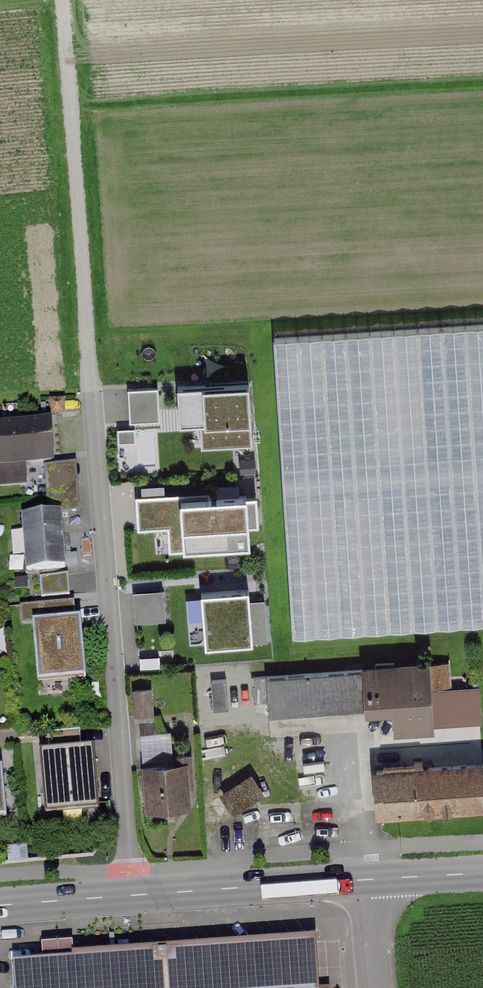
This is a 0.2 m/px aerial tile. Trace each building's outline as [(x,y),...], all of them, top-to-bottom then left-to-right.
[(295,632),(482,620),(482,323),(277,335),(295,632)] [(247,382),(177,386),(179,422),(214,420),(216,447),(251,445),(247,382)] [(128,393),(130,420),(160,417),(158,390),(128,393)] [(0,419),(0,488),(27,486),(25,465),(53,463),(49,415),(0,419)] [(134,427),(116,428),(116,442),(134,441),(134,427)] [(155,464),(152,432),(138,433),(140,465),(155,464)] [(75,467),(46,469),(49,512),(78,510),(75,467)] [(254,490),(136,496),(138,528),(166,526),(166,534),(184,533),(185,549),(247,546),(246,522),(256,522),(254,490)] [(61,512),(24,516),(29,572),(66,568),(61,512)] [(67,577),(40,579),(42,598),(68,596),(67,577)] [(165,591),(132,593),(134,625),(167,623),(165,591)] [(248,593),(201,596),(204,646),(251,644),(248,593)] [(73,601),(19,605),(20,620),(75,615),(73,601)] [(79,619),(31,624),(36,679),(84,675),(79,619)] [(266,673),(268,718),(453,705),(450,663),(266,673)] [(132,688),(133,714),(154,713),(153,688),(132,688)] [(80,729),(47,731),(48,749),(81,747),(80,729)] [(171,730),(144,732),(146,755),(173,753),(171,730)] [(91,748),(40,751),(44,811),(94,808),(91,748)] [(368,760),(370,817),(482,813),(482,756),(368,760)] [(188,761),(142,764),(145,810),(191,807),(188,761)] [(252,772),(219,793),(232,814),(265,793),(252,772)] [(167,944),(169,987),(328,987),(326,937),(167,944)] [(9,951),(11,987),(169,987),(167,944),(9,951)]
